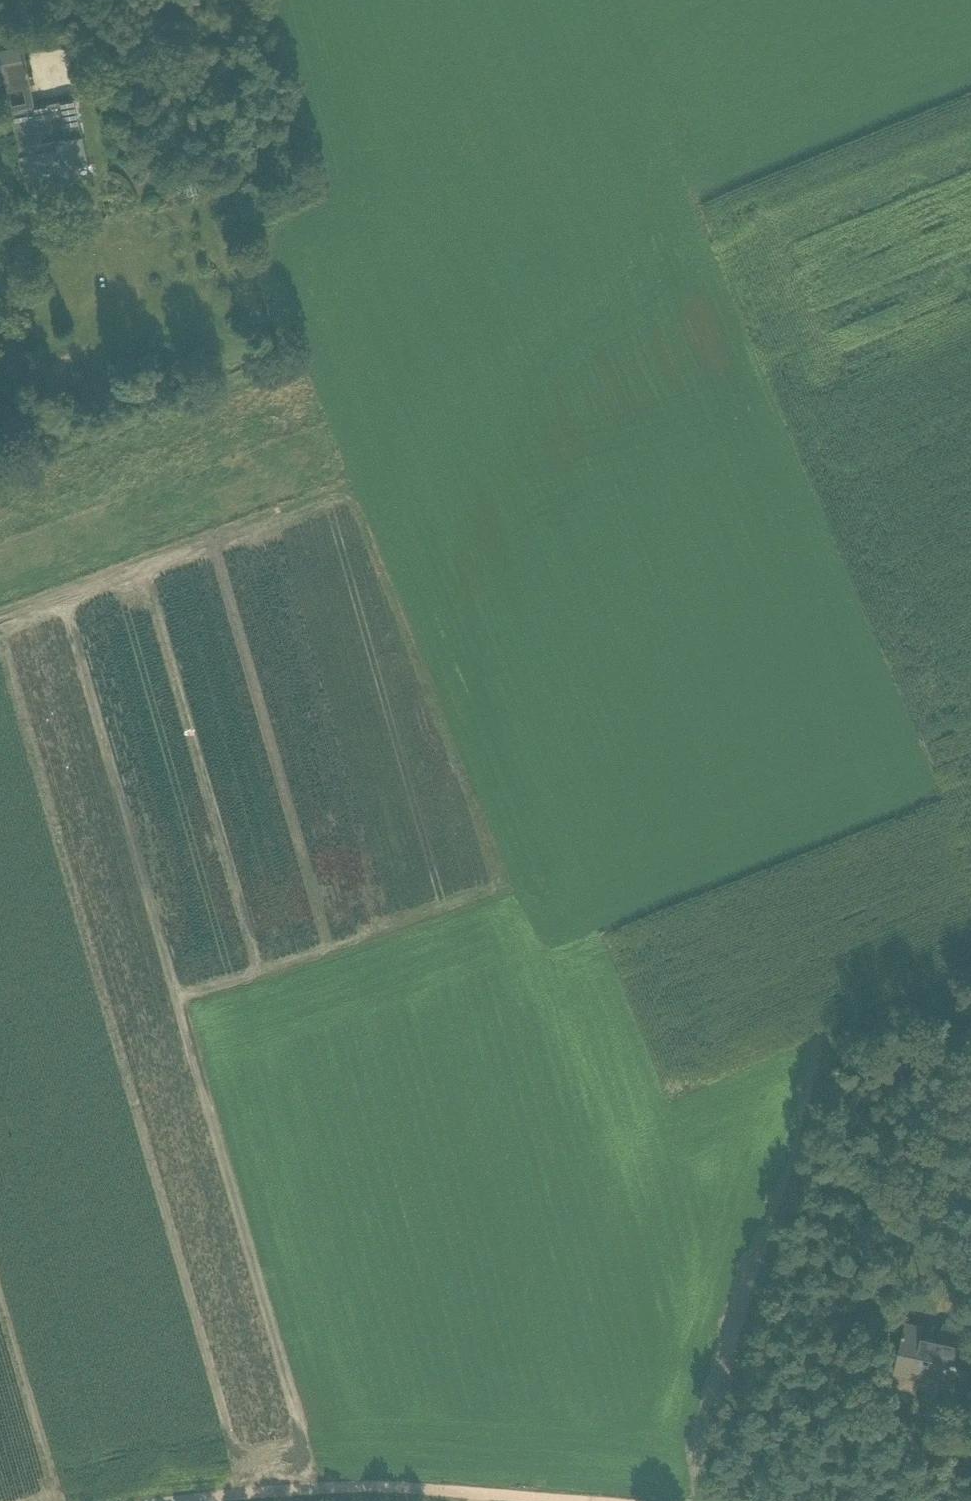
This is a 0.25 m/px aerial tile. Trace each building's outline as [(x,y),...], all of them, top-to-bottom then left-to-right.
[(0,51),(8,90),(31,86),(23,46),(0,51)] [(11,111),(24,177),(72,167),(70,161),(77,160),(79,165),(88,163),(75,98),(11,111)] [(945,1107),(945,1120),(959,1121),(960,1107),(945,1107)] [(937,1381),(951,1384),(956,1361),(953,1360),(961,1327),(943,1323),(938,1338),(923,1335),(925,1325),(905,1320),(894,1372),(913,1376),(914,1371),(938,1376),(937,1381)]
